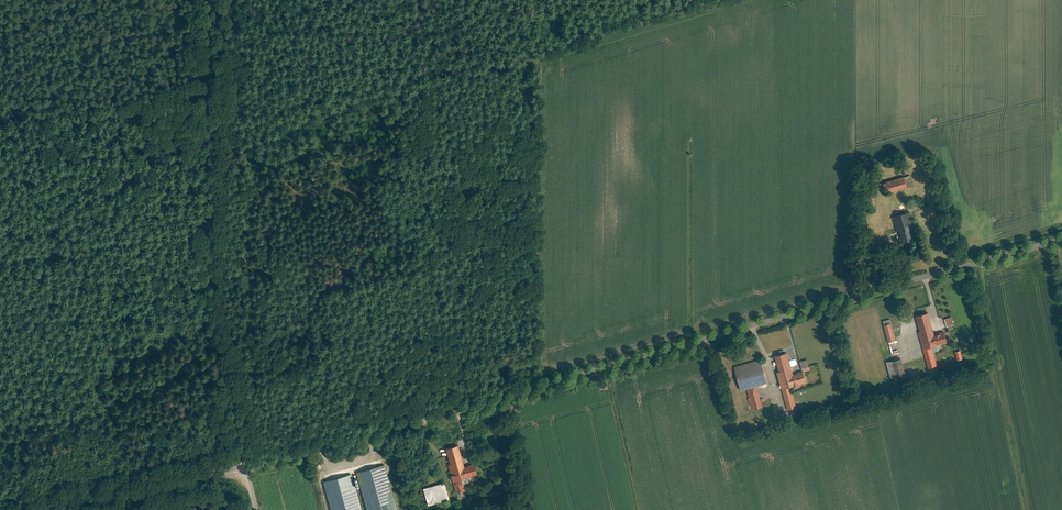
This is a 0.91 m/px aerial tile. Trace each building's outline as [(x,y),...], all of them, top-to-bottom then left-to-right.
[(876,192),(901,185),(898,175),(873,182),(876,192)] [(860,196),(860,209),(869,209),(869,196),(860,196)] [(894,231),(898,230),(901,242),(917,238),(909,210),(889,215),(894,231)] [(916,332),(927,367),(935,364),(930,347),(946,342),(942,330),(933,333),(926,312),(913,316),(918,331),(916,332)] [(942,319),(945,326),(953,323),(951,316),(942,319)] [(889,353),(896,351),(889,322),(881,324),(889,353)] [(958,350),(953,352),(956,360),(961,358),(958,350)] [(773,370),(784,410),(794,407),(787,386),(792,385),(793,388),(798,387),(798,384),(804,382),(801,370),(791,373),(785,351),(771,355),(775,370),(773,370)] [(885,361),(889,379),(903,375),(899,358),(885,361)] [(731,367),(738,390),(745,388),(751,409),(760,407),(754,386),(764,383),(757,359),(731,367)] [(800,367),(808,366),(807,359),(798,360),(800,367)] [(460,443),(446,446),(457,493),(467,491),(463,476),(479,472),(477,461),(465,464),(460,443)] [(385,464),(359,472),(369,509),(398,509),(385,464)] [(323,482),(331,509),(361,509),(351,474),(323,482)] [(446,482),(424,488),(429,504),(450,498),(446,482)]
